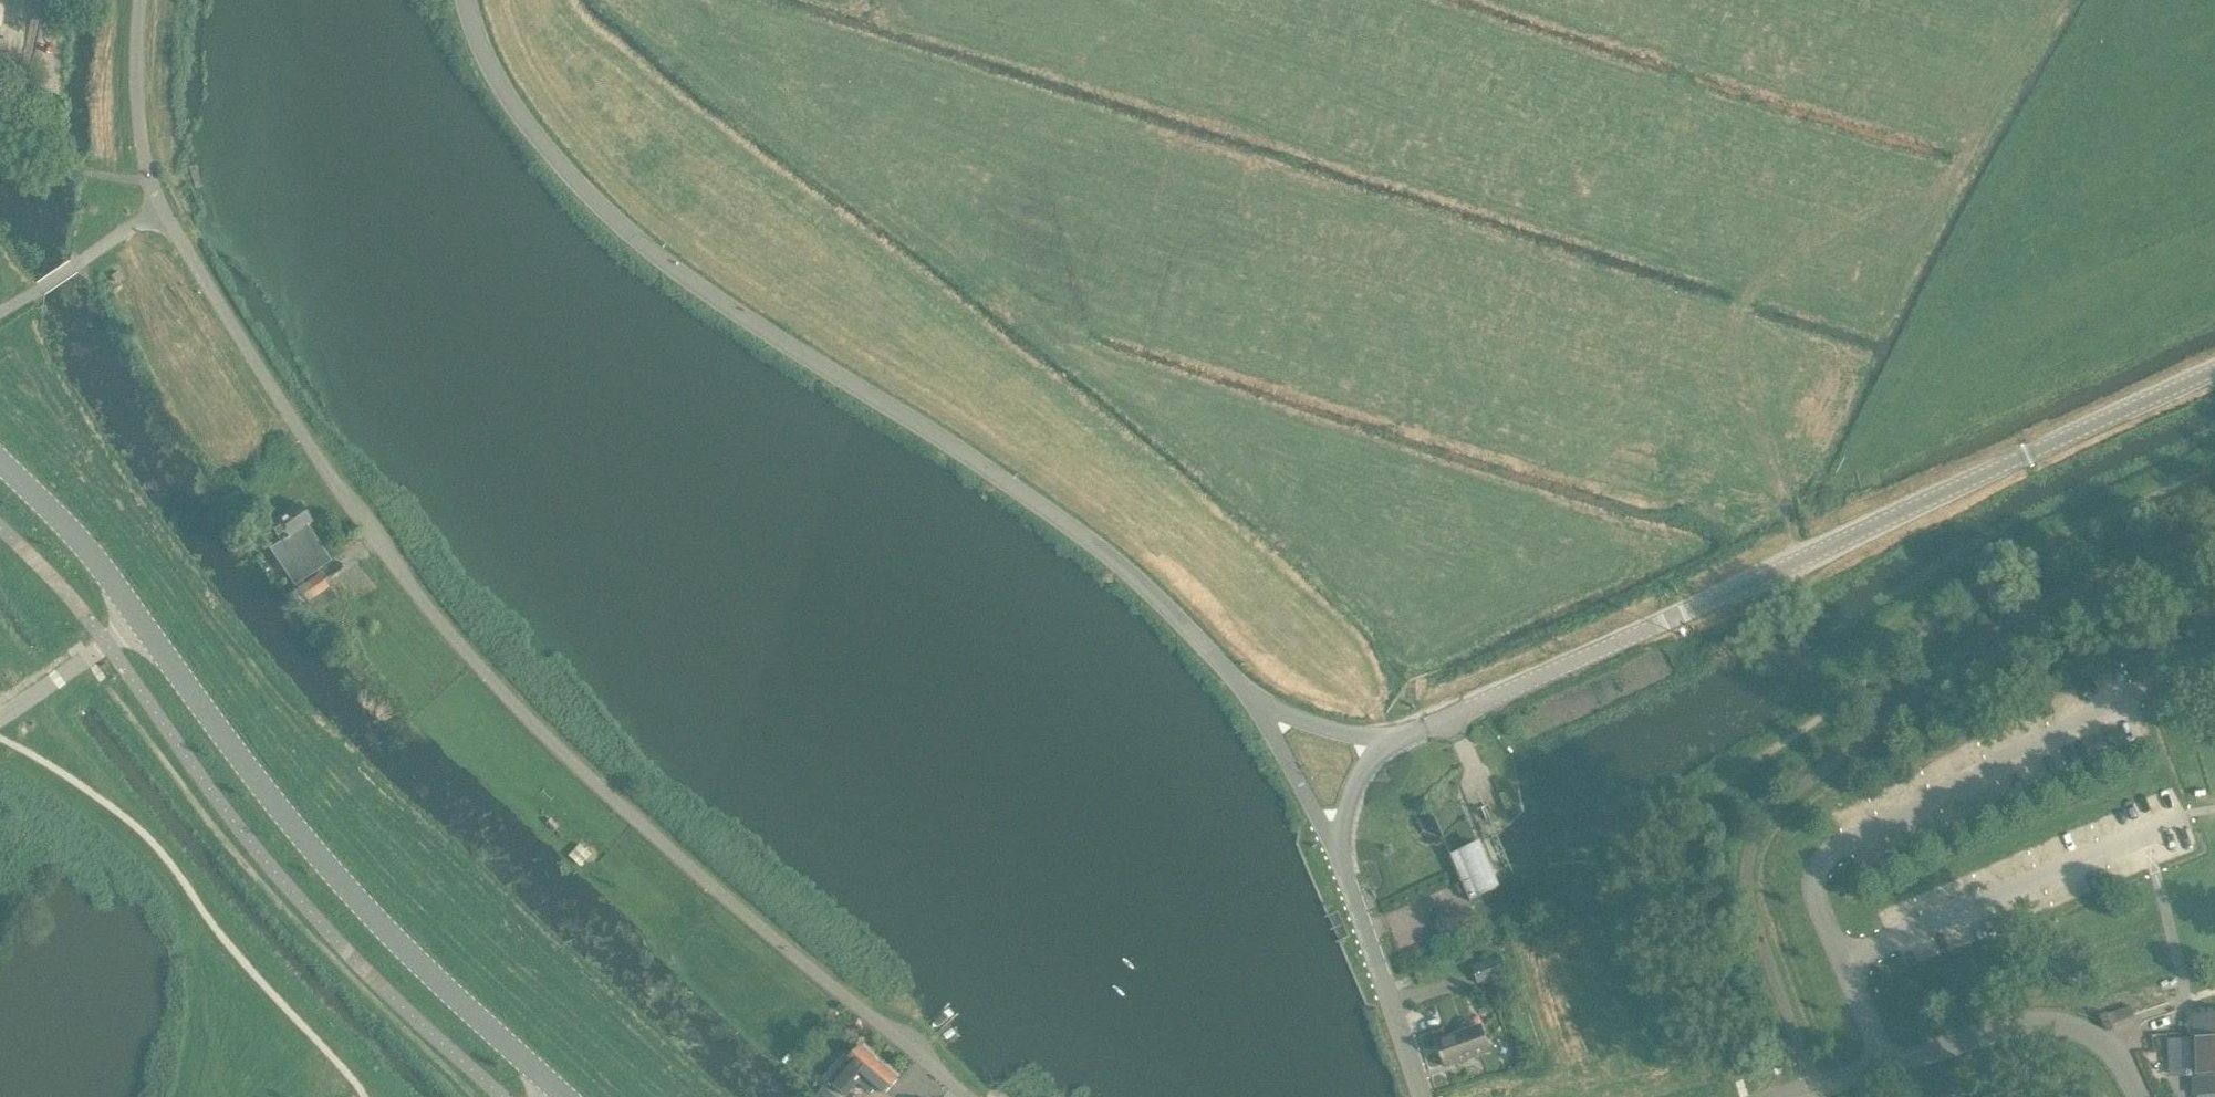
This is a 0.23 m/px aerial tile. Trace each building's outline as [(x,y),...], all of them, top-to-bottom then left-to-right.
[(294,584),(330,559),(306,525),(312,521),(300,502),(270,523),(262,528),(272,544),(269,546),(294,584)] [(337,599),(320,574),(297,588),(314,614),(337,599)] [(1497,888),(1478,843),(1450,855),(1462,882),(1456,885),(1459,894),(1466,891),(1469,900),(1497,888)] [(1472,966),(1471,967),(1477,983),(1507,973),(1507,972),(1501,956),(1472,966)] [(1504,1025),(1513,1022),(1508,1004),(1499,1007),(1504,1025)] [(2191,1015),(2193,1082),(2193,1094),(2214,1093),(2214,1014),(2191,1015)] [(1481,1025),(1437,1040),(1446,1067),(1490,1053),(1481,1025)] [(878,1064),(860,1048),(829,1083),(845,1096),(857,1083),(859,1085),(878,1064)] [(897,1081),(878,1064),(859,1085),(871,1096),(877,1089),(884,1095),(897,1081)] [(824,1086),(814,1096),(836,1096),(824,1086)]
